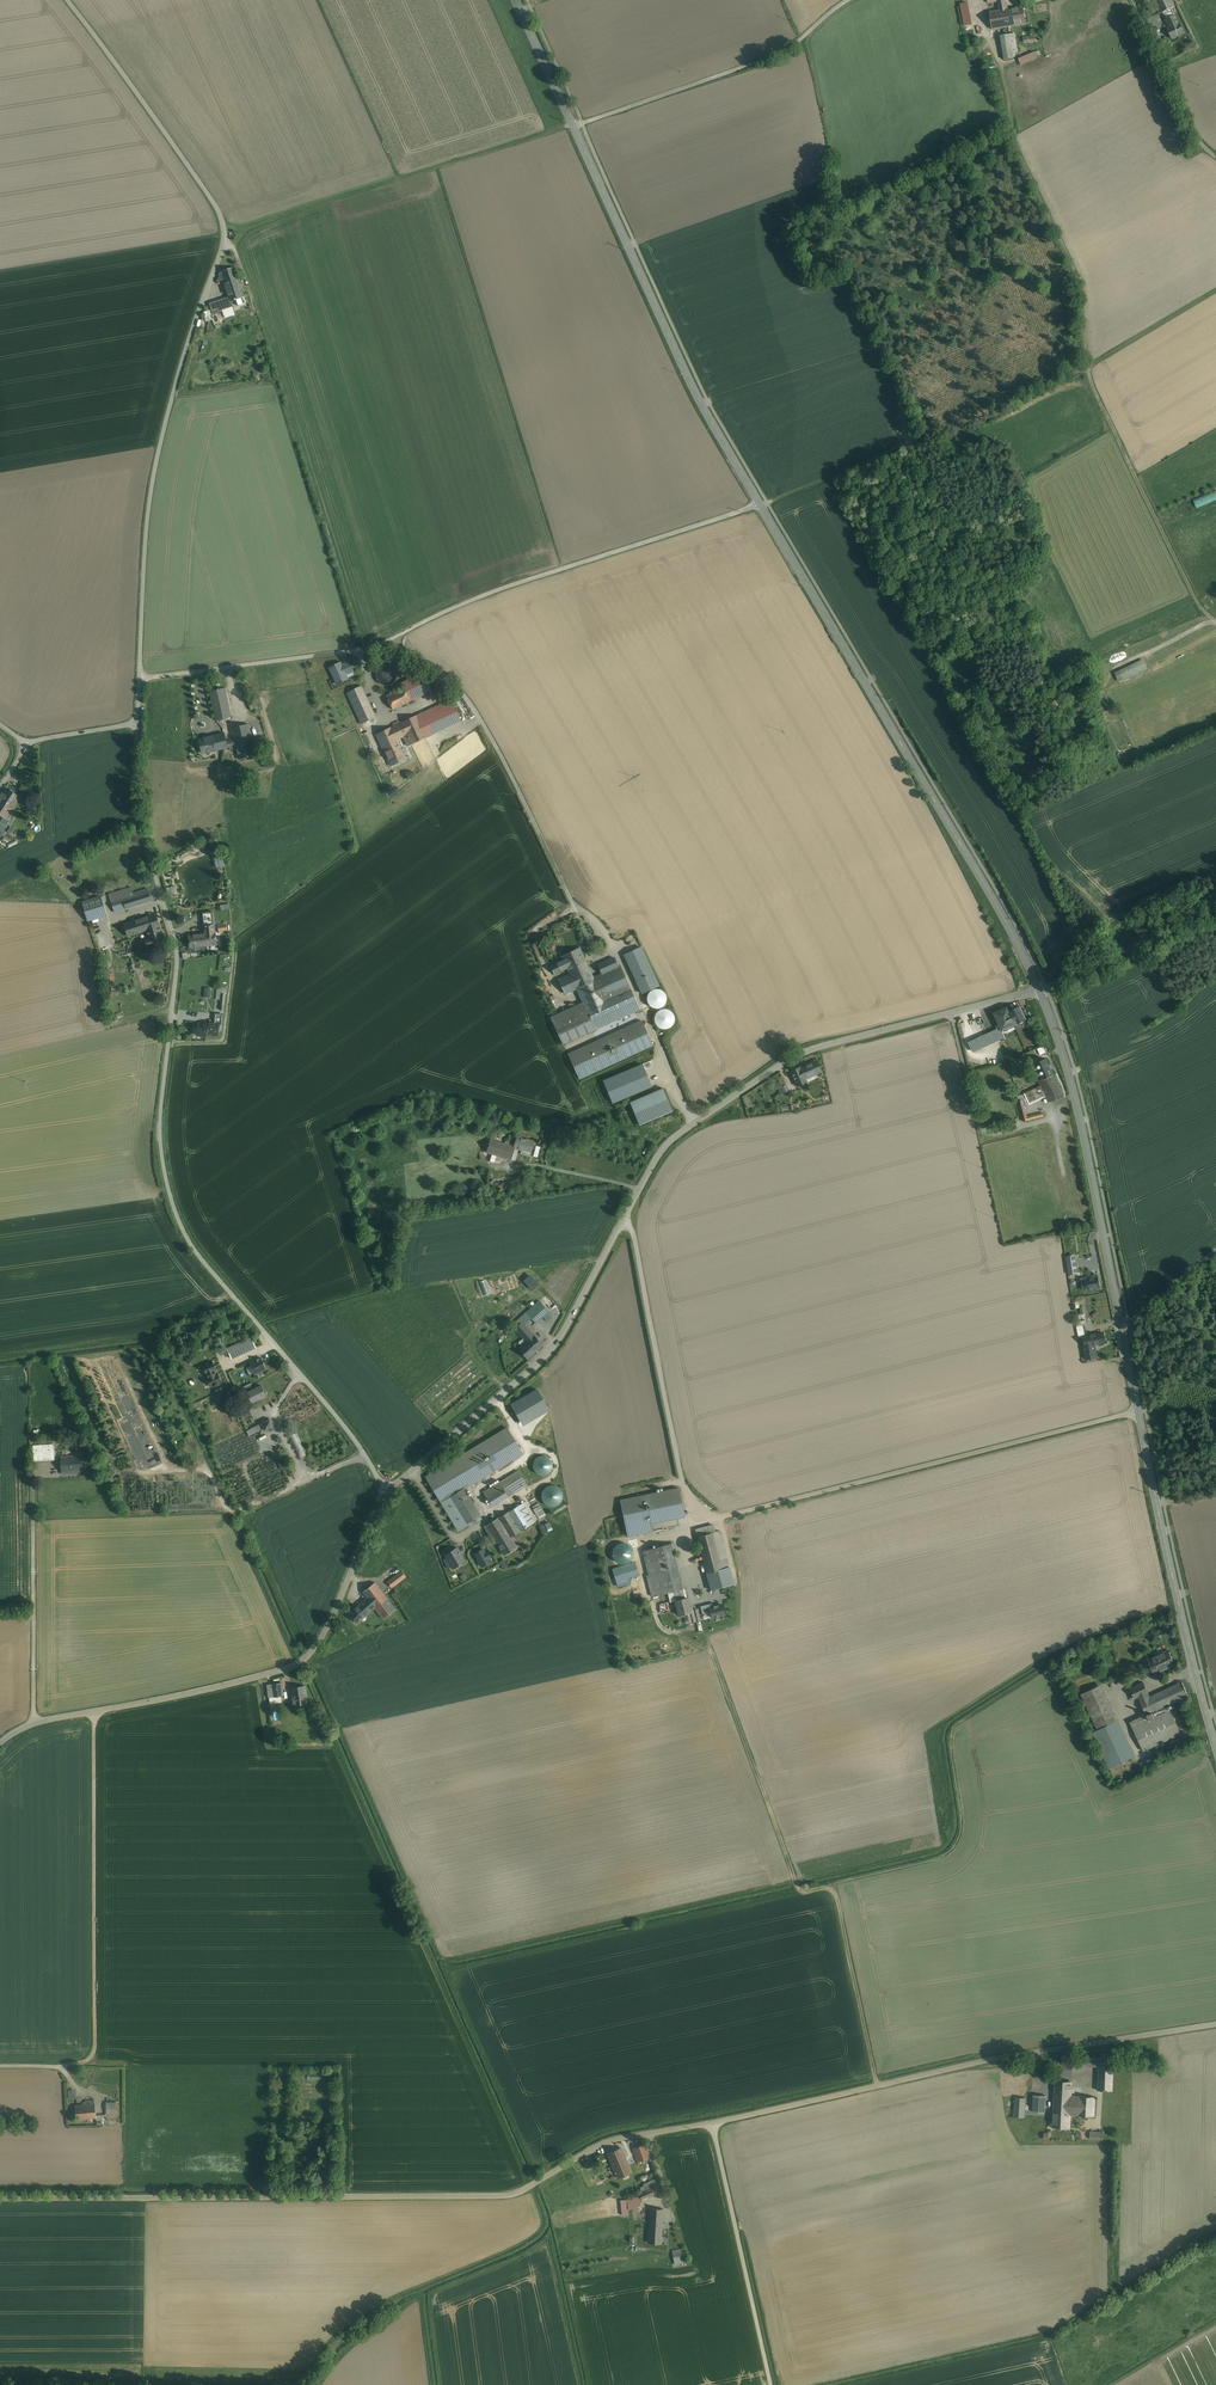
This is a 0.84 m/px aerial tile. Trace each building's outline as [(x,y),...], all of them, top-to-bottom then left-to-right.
[(964,19),(971,18),(967,0),(960,0),(964,19)] [(988,3),(998,1),(1000,10),(989,12),(992,29),(1026,24),(1023,6),(1009,9),(1008,5),(1006,5),(1005,0),(987,0),(988,3)] [(1160,14),(1164,12),(1171,8),(1175,7),(1172,0),(1154,0),(1160,14)] [(1179,23),(1171,8),(1164,12),(1168,21),(1166,22),(1169,28),(1179,23)] [(971,18),(964,19),(966,34),(973,32),(971,18)] [(1169,28),(1168,28),(1170,32),(1169,33),(1172,39),(1184,33),(1179,23),(1169,28)] [(1010,34),(1000,36),(1004,60),(1014,58),(1013,53),(1010,34)] [(1035,52),(1019,59),(1021,65),(1025,63),(1038,58),(1035,52)] [(219,275),(221,280),(224,279),(227,289),(240,285),(234,269),(221,273),(222,274),(219,275)] [(240,285),(227,289),(228,293),(229,297),(231,301),(236,299),(237,299),(240,298),(244,297),(240,285)] [(229,297),(208,303),(211,315),(221,312),(233,309),(231,301),(229,297)] [(237,299),(236,299),(238,305),(246,303),(244,297),(240,298),(237,299)] [(1196,507),(1215,501),(1215,492),(1194,498),(1196,507)] [(1126,669),(1129,676),(1146,667),(1143,660),(1127,668),(1126,669)] [(348,679),(340,663),(329,668),(337,684),(348,679)] [(377,677),(379,681),(383,683),(387,685),(391,684),(394,682),(397,679),(398,675),(397,671),(395,667),(392,665),(388,664),(384,664),(380,666),(378,669),(377,673),(377,677)] [(1126,669),(1120,672),(1123,678),(1129,676),(1126,669)] [(403,687),(410,701),(432,691),(423,673),(402,683),(403,687)] [(376,717),(369,704),(361,686),(346,693),(361,724),(376,717)] [(403,687),(386,695),(393,709),(410,701),(403,687)] [(225,688),(210,691),(216,721),(231,717),(225,688)] [(259,695),(247,700),(251,710),(263,706),(259,695)] [(451,699),(417,715),(427,737),(426,738),(461,721),(451,699)] [(417,715),(398,724),(403,737),(408,746),(426,738),(427,737),(417,715)] [(248,724),(232,728),(235,740),(236,746),(237,750),(239,759),(256,756),(248,724)] [(398,724),(393,727),(391,727),(397,740),(403,737),(398,724)] [(391,727),(376,734),(391,766),(406,759),(404,754),(402,749),(397,740),(391,727)] [(203,753),(236,746),(235,740),(226,742),(224,733),(200,739),(203,753)] [(5,788),(0,796),(0,816),(6,820),(9,822),(13,816),(9,813),(19,797),(5,788)] [(174,885),(166,886),(168,895),(176,894),(174,885)] [(147,889),(111,900),(115,912),(116,912),(126,909),(151,901),(147,889)] [(83,902),(88,921),(107,915),(101,897),(83,902)] [(213,912),(202,913),(204,926),(214,925),(214,924),(213,912)] [(156,914),(143,918),(147,930),(150,940),(152,944),(152,945),(164,941),(156,914)] [(143,918),(125,924),(129,936),(147,930),(143,918)] [(227,924),(218,924),(219,932),(228,931),(227,924)] [(214,925),(204,926),(205,933),(189,935),(188,935),(189,935),(190,947),(190,948),(190,947),(206,946),(207,946),(216,945),(214,925)] [(645,956),(641,947),(624,955),(642,993),(659,986),(645,956)] [(580,950),(579,950),(564,957),(563,957),(562,958),(563,959),(564,960),(567,968),(570,975),(572,979),(589,971),(580,950)] [(614,958),(598,965),(602,974),(611,994),(615,992),(616,996),(625,992),(630,989),(620,966),(618,967),(614,958)] [(564,960),(551,966),(554,974),(567,968),(564,960)] [(593,978),(589,971),(572,979),(570,975),(559,980),(565,994),(577,988),(580,987),(590,1007),(603,1002),(593,978)] [(602,974),(597,976),(593,978),(603,1002),(616,996),(615,992),(611,994),(602,974)] [(228,988),(218,987),(217,999),(221,1000),(221,994),(223,994),(224,990),(227,990),(228,988)] [(630,1004),(635,1001),(630,989),(625,992),(630,1004)] [(649,993),(648,994),(647,996),(647,999),(647,1001),(648,1003),(649,1005),(650,1006),(652,1008),(654,1008),(657,1009),(659,1008),(661,1008),(663,1006),(664,1005),(665,1003),(666,1001),(667,999),(666,997),(666,995),(664,993),(663,991),(661,990),(659,989),(657,989),(655,989),(653,990),(651,991),(649,993)] [(603,1002),(590,1007),(586,1009),(593,1024),(631,1006),(630,1004),(625,992),(616,996),(603,1002)] [(631,1006),(593,1024),(595,1029),(596,1029),(639,1009),(635,1001),(630,1004),(631,1006)] [(563,1044),(595,1029),(593,1024),(586,1009),(583,1002),(550,1017),(563,1044)] [(1008,1007),(994,1013),(1001,1028),(1002,1031),(1026,1020),(1020,1006),(1020,1007),(1010,1011),(1008,1007)] [(655,1016),(654,1018),(654,1020),(655,1022),(656,1024),(657,1026),(658,1027),(660,1028),(662,1029),(664,1029),(666,1029),(668,1028),(670,1027),(671,1026),(672,1025),(673,1023),(674,1021),(674,1019),(674,1017),(673,1015),(672,1013),(671,1012),(669,1011),(668,1010),(666,1009),(664,1009),(662,1009),(660,1010),(658,1011),(657,1013),(656,1014),(655,1016)] [(977,1025),(980,1024),(983,1032),(986,1031),(983,1018),(975,1020),(977,1025)] [(652,1045),(642,1021),(568,1054),(579,1079),(652,1045)] [(215,1023),(207,1022),(206,1025),(207,1025),(206,1033),(218,1035),(219,1024),(215,1023)] [(203,1024),(199,1024),(197,1035),(205,1036),(206,1033),(207,1025),(206,1025),(206,1028),(203,1028),(203,1024)] [(1001,1028),(980,1037),(984,1046),(995,1041),(994,1038),(1000,1035),(999,1032),(1002,1031),(1001,1028)] [(980,1037),(969,1042),(973,1051),(984,1046),(980,1037)] [(1043,1046),(1037,1049),(1040,1055),(1046,1053),(1043,1046)] [(1046,1059),(1036,1064),(1043,1079),(1052,1075),(1053,1074),(1050,1068),(1046,1059)] [(810,1064),(800,1069),(801,1071),(796,1073),(800,1080),(804,1078),(809,1076),(821,1071),(816,1062),(810,1064)] [(642,1064),(603,1081),(613,1103),(652,1086),(642,1064)] [(800,1080),(796,1073),(792,1074),(796,1084),(800,1082),(800,1080)] [(1043,1079),(1041,1080),(1043,1085),(1025,1094),(1029,1104),(1046,1096),(1047,1098),(1049,1098),(1051,1101),(1063,1096),(1059,1088),(1052,1075),(1043,1079)] [(786,1085),(779,1088),(774,1090),(777,1096),(789,1091),(786,1085)] [(652,1087),(642,1091),(644,1096),(654,1091),(652,1087)] [(630,1102),(639,1124),(672,1110),(663,1088),(630,1102)] [(522,1138),(517,1136),(514,1147),(491,1140),(487,1152),(515,1160),(519,1147),(522,1138)] [(535,1141),(522,1138),(519,1147),(533,1151),(535,1144),(535,1141)] [(1077,1273),(1074,1255),(1067,1257),(1070,1274),(1077,1273)] [(1083,1290),(1100,1287),(1098,1275),(1081,1278),(1083,1290)] [(530,1276),(523,1281),(531,1290),(537,1285),(530,1276)] [(549,1312),(539,1301),(511,1325),(514,1329),(522,1322),(524,1325),(531,1318),(536,1323),(543,1317),(548,1313),(549,1312)] [(552,1317),(548,1313),(543,1317),(547,1321),(552,1317)] [(526,1342),(534,1336),(524,1325),(522,1322),(514,1329),(526,1342)] [(1084,1325),(1076,1327),(1079,1338),(1083,1337),(1087,1336),(1084,1325)] [(1087,1336),(1083,1337),(1085,1346),(1093,1345),(1106,1342),(1103,1332),(1087,1336)] [(526,1342),(519,1349),(527,1359),(542,1345),(534,1336),(526,1342)] [(251,1337),(227,1348),(232,1358),(256,1348),(251,1337)] [(1093,1345),(1085,1346),(1083,1346),(1086,1360),(1097,1357),(1096,1351),(1094,1351),(1093,1345)] [(260,1358),(250,1362),(255,1374),(265,1369),(260,1358)] [(216,1374),(214,1370),(215,1370),(216,1370),(216,1369),(212,1362),(206,1364),(203,1366),(206,1373),(206,1374),(207,1374),(209,1377),(207,1378),(207,1379),(210,1386),(211,1386),(214,1385),(216,1386),(218,1385),(218,1384),(218,1383),(221,1382),(221,1381),(218,1374),(217,1373),(217,1374),(216,1374)] [(262,1385),(256,1388),(254,1389),(249,1391),(248,1392),(252,1402),(256,1400),(267,1395),(262,1385)] [(270,1420),(262,1424),(265,1430),(273,1426),(270,1420)] [(252,1428),(247,1431),(249,1436),(252,1434),(254,1433),(257,1432),(259,1431),(262,1429),(260,1424),(252,1428)] [(507,1428),(426,1477),(441,1502),(464,1488),(464,1489),(506,1464),(523,1454),(507,1428)] [(308,1454),(297,1430),(289,1433),(300,1457),(308,1454)] [(54,1447),(41,1448),(42,1461),(55,1460),(54,1447)] [(281,1447),(276,1450),(280,1458),(285,1456),(281,1447)] [(81,1455),(69,1456),(70,1460),(71,1459),(72,1466),(69,1467),(70,1471),(82,1470),(81,1455)] [(69,1456),(62,1457),(63,1472),(70,1471),(69,1467),(72,1466),(71,1459),(70,1460),(69,1456)] [(541,1456),(538,1457),(535,1460),(533,1464),(533,1467),(535,1471),(537,1474),(541,1475),(544,1475),(548,1474),(551,1471),(552,1468),(552,1464),(551,1460),(548,1458),(545,1456),(541,1456)] [(518,1471),(483,1492),(491,1506),(526,1485),(518,1471)] [(543,1486),(543,1505),(562,1505),(562,1486),(543,1486)] [(464,1488),(441,1502),(457,1529),(474,1519),(480,1515),(464,1489),(464,1488)] [(683,1516),(678,1488),(620,1499),(628,1537),(652,1532),(650,1522),(683,1516)] [(522,1503),(486,1525),(491,1534),(494,1538),(498,1536),(499,1538),(500,1537),(503,1541),(505,1540),(503,1535),(503,1534),(506,1533),(508,1532),(511,1537),(537,1521),(525,1501),(522,1503)] [(545,1515),(540,1506),(534,1510),(540,1518),(545,1515)] [(714,1524),(695,1529),(710,1590),(733,1584),(719,1530),(716,1531),(714,1524)] [(505,1540),(503,1541),(500,1537),(499,1538),(498,1536),(494,1538),(504,1555),(517,1547),(511,1537),(508,1532),(506,1533),(503,1534),(503,1535),(505,1540)] [(683,1589),(671,1544),(642,1551),(653,1596),(668,1592),(681,1589),(683,1589)] [(465,1560),(457,1548),(445,1555),(453,1568),(465,1560)] [(487,1551),(485,1552),(483,1549),(475,1554),(478,1558),(477,1559),(477,1560),(478,1562),(479,1562),(481,1561),(483,1565),(490,1561),(489,1558),(491,1557),(487,1551)] [(509,1566),(504,1558),(499,1561),(504,1569),(509,1566)] [(639,1575),(635,1562),(612,1569),(618,1587),(630,1583),(629,1578),(639,1575)] [(401,1571),(387,1582),(391,1588),(406,1577),(401,1571)] [(375,1582),(363,1592),(367,1598),(374,1606),(375,1606),(386,1597),(375,1582)] [(691,1612),(687,1594),(682,1595),(681,1589),(668,1592),(671,1602),(675,1601),(678,1615),(680,1615),(680,1617),(685,1616),(687,1623),(700,1619),(698,1610),(691,1612)] [(386,1597),(375,1606),(374,1606),(374,1607),(383,1618),(396,1609),(386,1597)] [(367,1598),(350,1614),(362,1626),(371,1618),(367,1614),(374,1607),(374,1606),(367,1598)] [(711,1618),(725,1614),(722,1604),(708,1607),(711,1618)] [(1168,1650),(1155,1656),(1162,1671),(1168,1668),(1174,1665),(1175,1665),(1168,1650)] [(1162,1671),(1155,1656),(1148,1660),(1154,1674),(1162,1671)] [(305,1686),(297,1687),(297,1681),(290,1682),(292,1696),(306,1694),(305,1686)] [(1140,1701),(1146,1715),(1147,1715),(1149,1720),(1136,1726),(1133,1728),(1143,1751),(1157,1745),(1180,1735),(1169,1712),(1168,1710),(1166,1706),(1173,1703),(1188,1696),(1182,1682),(1149,1697),(1140,1701)] [(282,1683),(272,1684),(273,1697),(283,1695),(282,1683)] [(1143,1683),(1136,1686),(1130,1688),(1135,1698),(1138,1697),(1140,1701),(1149,1697),(1147,1693),(1143,1683)] [(1115,1723),(1098,1686),(1086,1692),(1082,1694),(1098,1730),(1113,1723),(1115,1723)] [(306,1694),(292,1696),(293,1705),(307,1703),(306,1694)] [(1119,1735),(1113,1723),(1098,1730),(1093,1732),(1109,1767),(1134,1756),(1124,1733),(1119,1735)] [(1113,2062),(1099,2062),(1098,2090),(1112,2091),(1113,2062)] [(1071,2082),(1055,2081),(1053,2112),(1070,2113),(1071,2095),(1071,2082)] [(1045,2096),(1034,2095),(1033,2112),(1044,2112),(1045,2096)] [(1095,2097),(1071,2095),(1070,2113),(1070,2115),(1094,2116),(1095,2097)] [(1025,2098),(1015,2097),(1014,2117),(1024,2118),(1025,2098)] [(116,2113),(116,2102),(106,2102),(106,2114),(116,2113)] [(85,2105),(87,2119),(96,2118),(95,2103),(85,2105)] [(87,2119),(85,2105),(75,2106),(77,2120),(87,2119)] [(1070,2113),(1053,2112),(1052,2120),(1051,2120),(1050,2126),(1052,2126),(1052,2127),(1070,2128),(1070,2115),(1070,2113)] [(1102,2132),(1090,2131),(1089,2139),(1102,2139),(1102,2132)] [(645,2144),(633,2149),(637,2161),(650,2156),(645,2144)] [(621,2163),(626,2160),(621,2148),(607,2153),(613,2166),(620,2162),(621,2163)] [(626,2160),(621,2163),(620,2162),(613,2166),(618,2177),(631,2172),(626,2160)] [(658,2185),(648,2189),(651,2196),(661,2191),(658,2185)] [(648,2189),(639,2193),(642,2201),(651,2196),(648,2189)] [(663,2209),(649,2208),(649,2219),(648,2224),(662,2225),(663,2209)] [(662,2225),(648,2224),(647,2242),(661,2243),(662,2225)] [(684,2251),(672,2253),(673,2259),(685,2257),(684,2251)]
